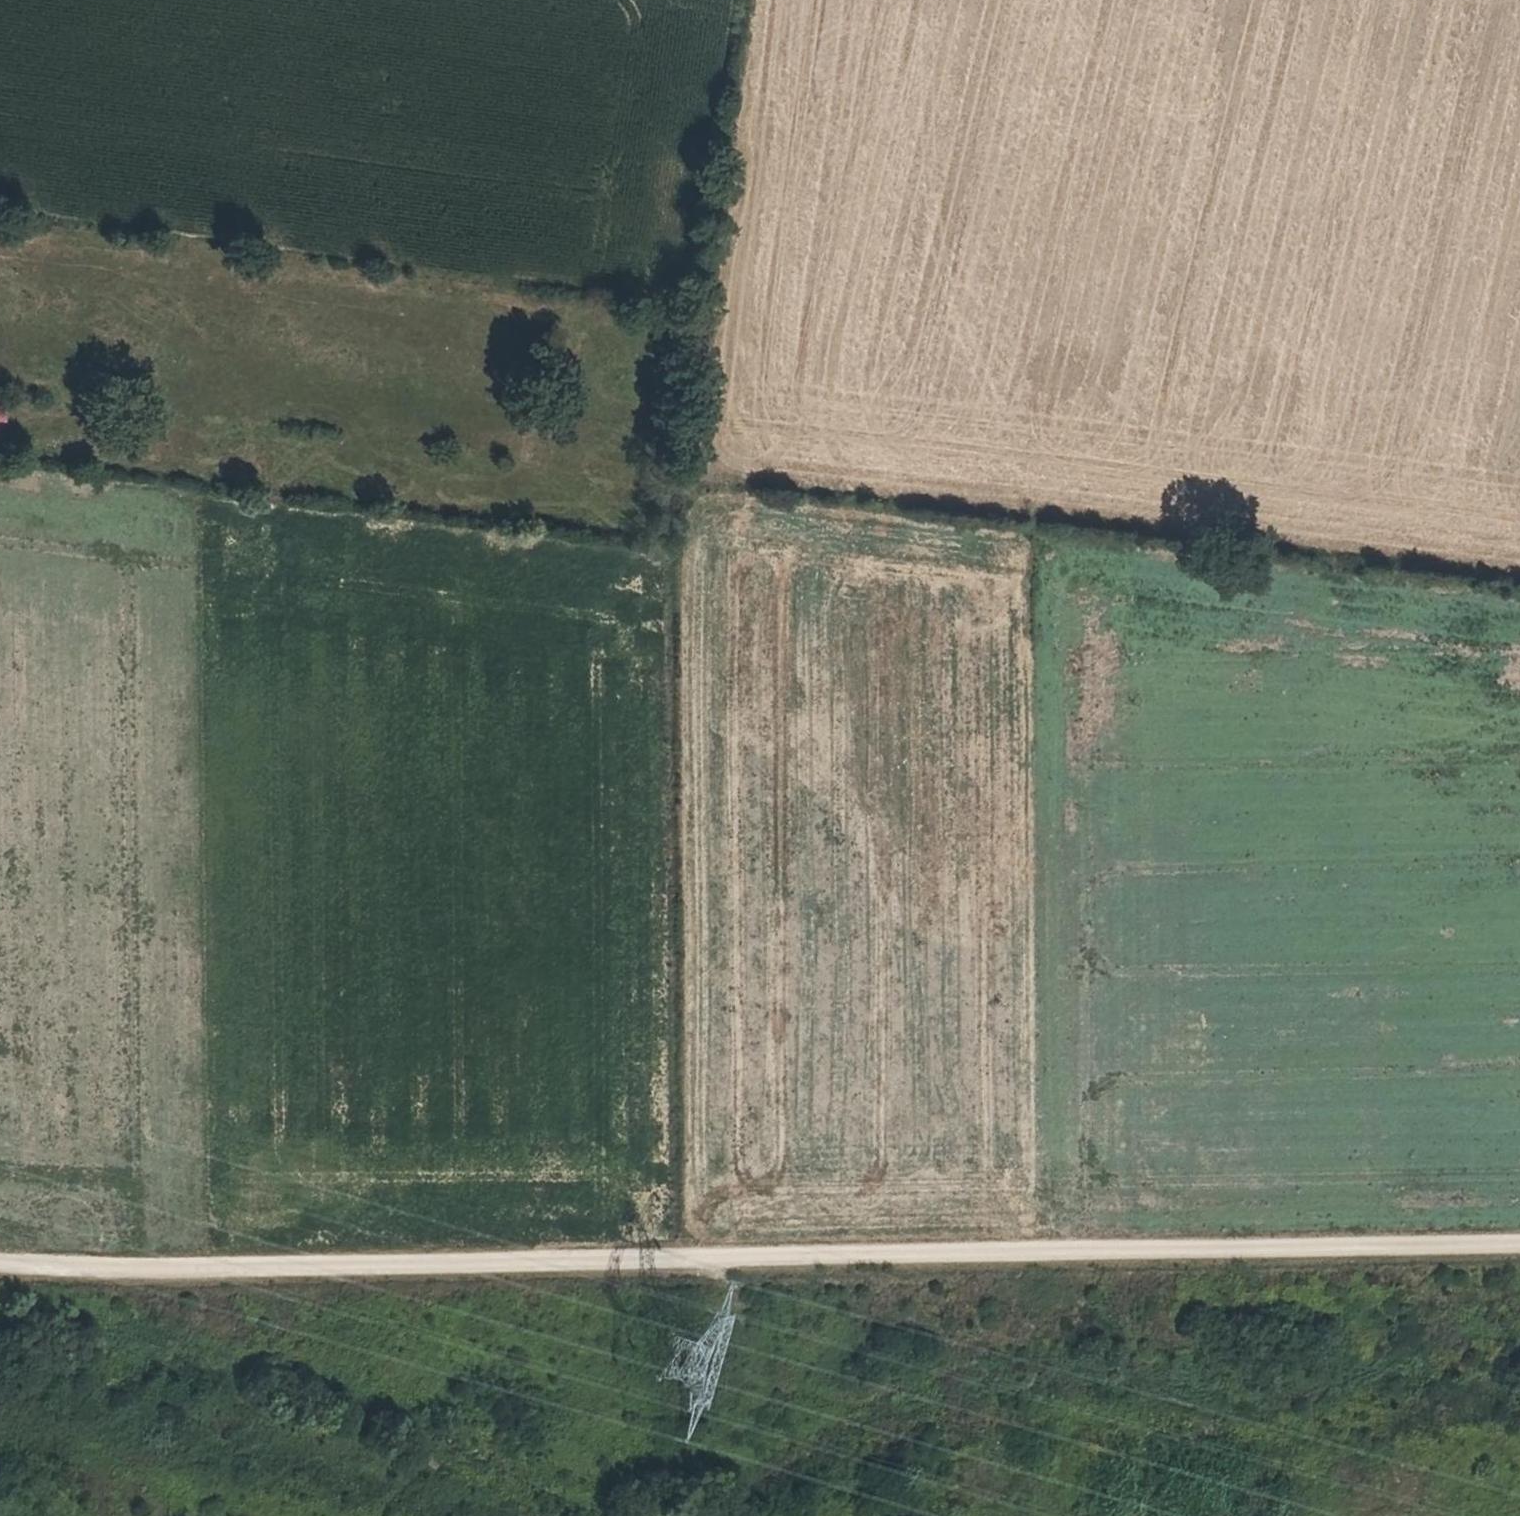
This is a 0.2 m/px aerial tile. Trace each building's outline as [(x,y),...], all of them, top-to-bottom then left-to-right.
[(7,421),(8,404),(0,404),(0,420),(7,421)]
